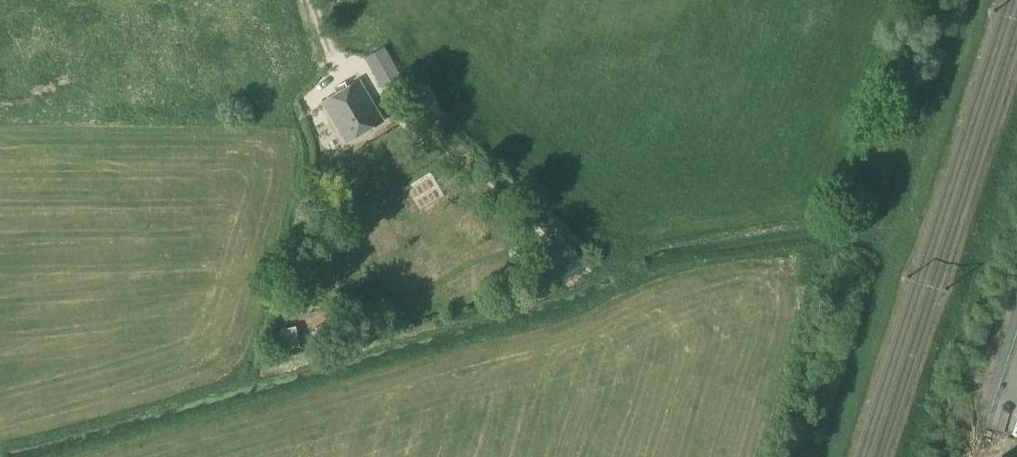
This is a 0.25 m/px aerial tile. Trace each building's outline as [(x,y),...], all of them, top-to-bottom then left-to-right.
[(365,58),(382,88),(401,77),(385,47),(365,58)] [(323,102),(331,116),(323,121),(336,143),(344,138),(347,143),(383,122),(359,81),(323,102)] [(571,243),(544,260),(557,280),(584,263),(571,243)] [(317,328),(320,339),(340,333),(337,322),(317,328)] [(281,330),(284,348),(298,345),(295,328),(281,330)]
